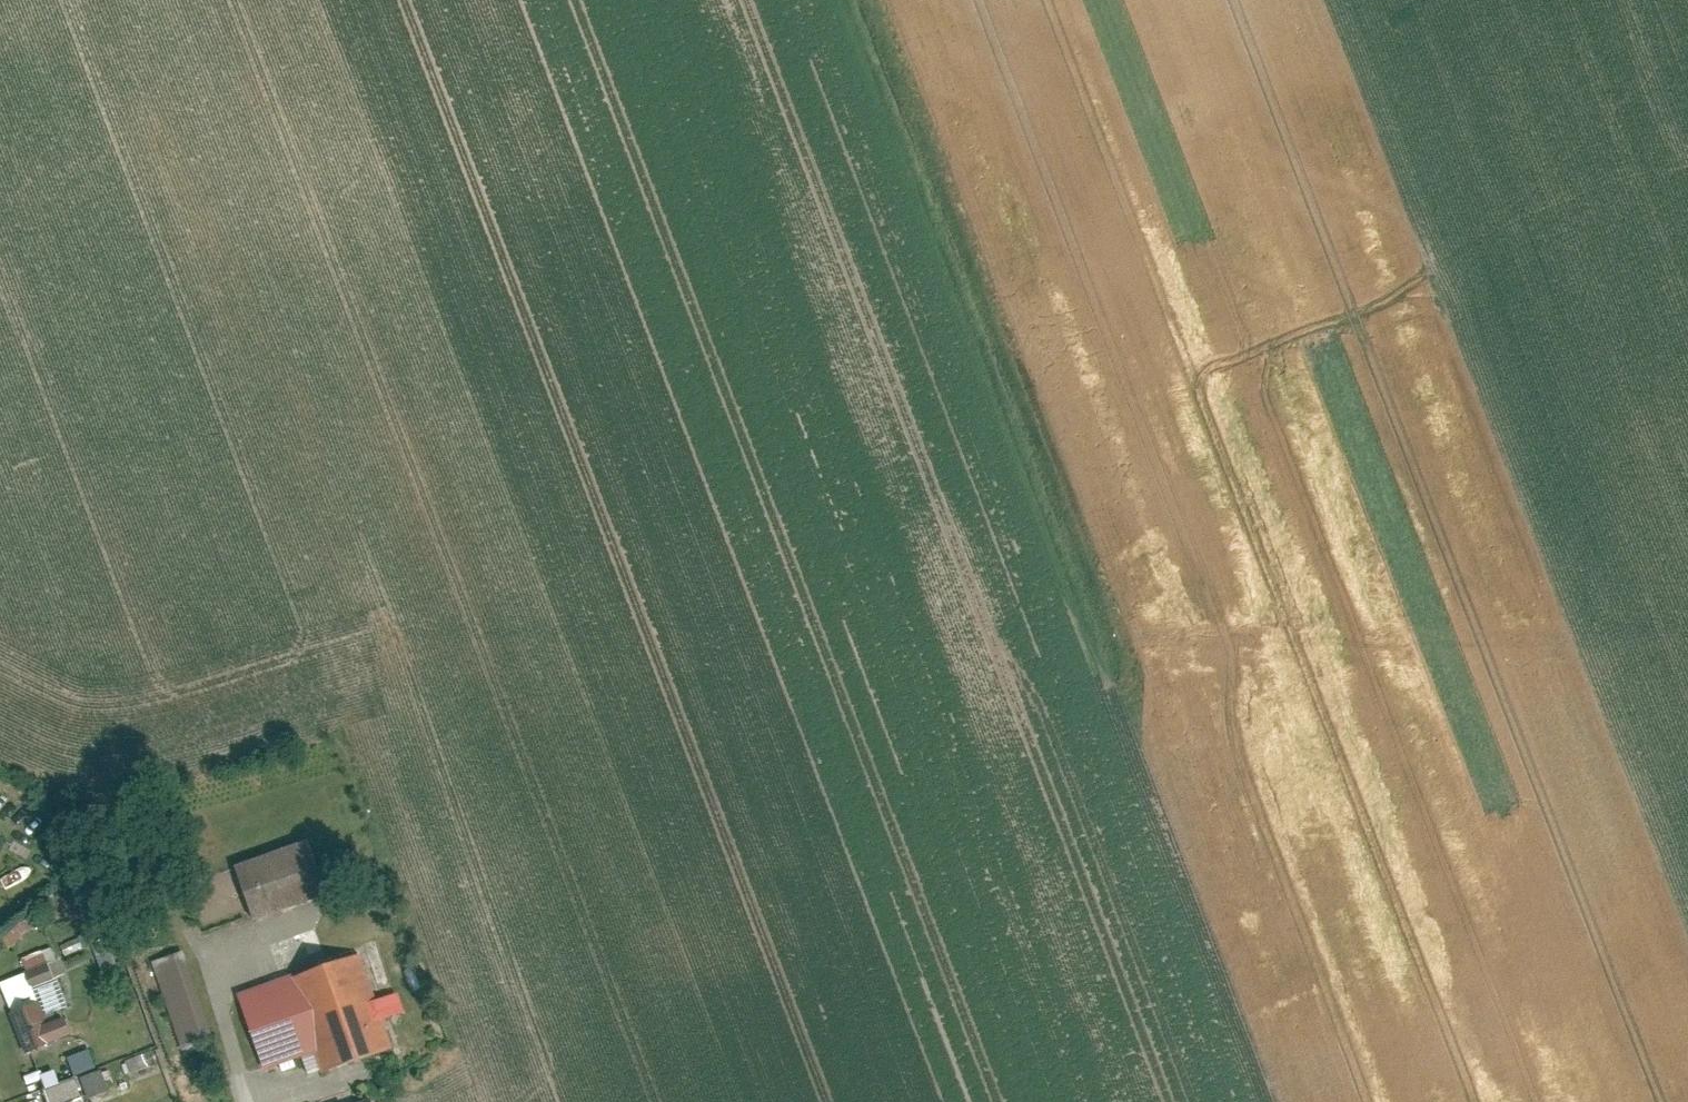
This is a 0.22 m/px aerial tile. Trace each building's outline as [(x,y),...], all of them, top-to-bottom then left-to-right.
[(244,864),(265,918),(336,891),(315,837),(244,864)] [(159,959),(182,1047),(213,1040),(191,951),(159,959)] [(361,955),(237,1003),(265,1077),(317,1057),(324,1076),(396,1049),(361,955)] [(7,1006),(24,1053),(73,1035),(64,1010),(47,1016),(39,995),(7,1006)] [(79,1073),(101,1065),(94,1047),(72,1056),(79,1073)] [(106,1069),(85,1077),(94,1098),(114,1090),(106,1069)]
